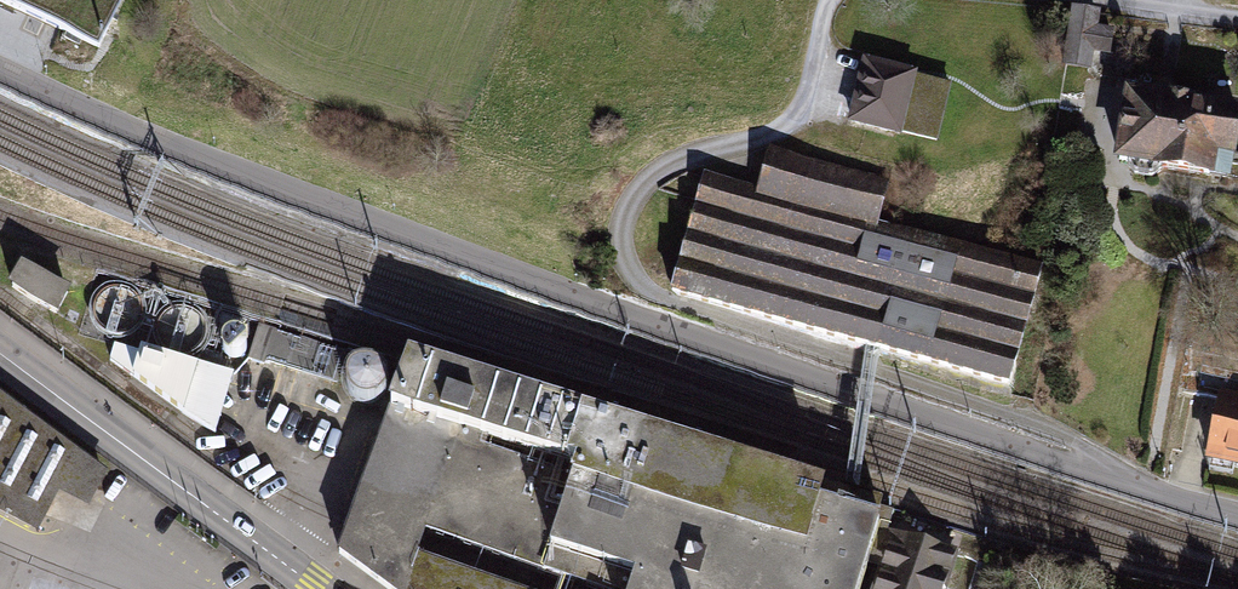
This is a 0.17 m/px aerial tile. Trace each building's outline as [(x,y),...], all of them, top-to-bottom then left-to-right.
[(3,4),(36,19),(54,27),(101,48),(105,39),(123,0),(4,0),(3,4)] [(1102,12),(1072,8),(1063,68),(1093,72),(1095,54),(1112,57),(1116,32),(1099,30),(1102,12)] [(919,73),(864,60),(848,126),(902,138),(903,135),(938,143),(952,85),(918,76),(919,73)] [(1128,94),(1116,170),(1235,189),(1237,173),(1237,112),(1128,94)] [(760,189),(705,174),(672,292),(877,348),(1014,386),(1046,269),(881,224),(892,183),(771,150),(760,189)] [(21,258),(6,283),(57,312),(71,287),(21,258)] [(259,324),(248,359),(265,365),(266,361),(338,383),(348,351),(259,324)] [(114,342),(110,358),(216,431),(233,371),(140,344),(139,349),(114,342)] [(421,359),(356,525),(344,557),(390,588),(953,588),(964,553),(890,531),(896,508),(857,496),(421,359)] [(1222,395),(1207,467),(1237,473),(1237,398),(1222,395)] [(31,529),(73,454),(0,399),(0,511),(31,529)]
